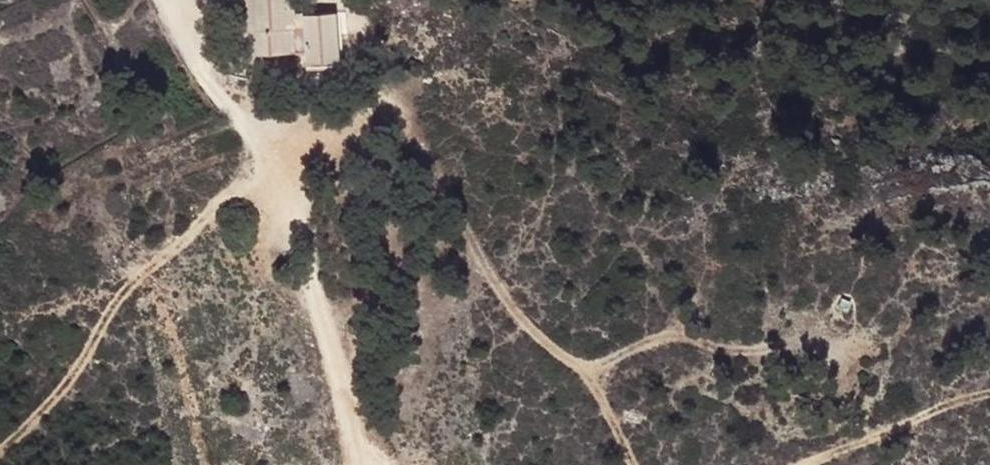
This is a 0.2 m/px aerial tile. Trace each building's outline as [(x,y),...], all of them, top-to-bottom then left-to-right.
[(245,6),(226,10),(235,51),(306,38),(310,55),(338,49),(328,0),(308,0),(300,2),(302,14),(293,16),(289,0),(244,0),(245,6)]
